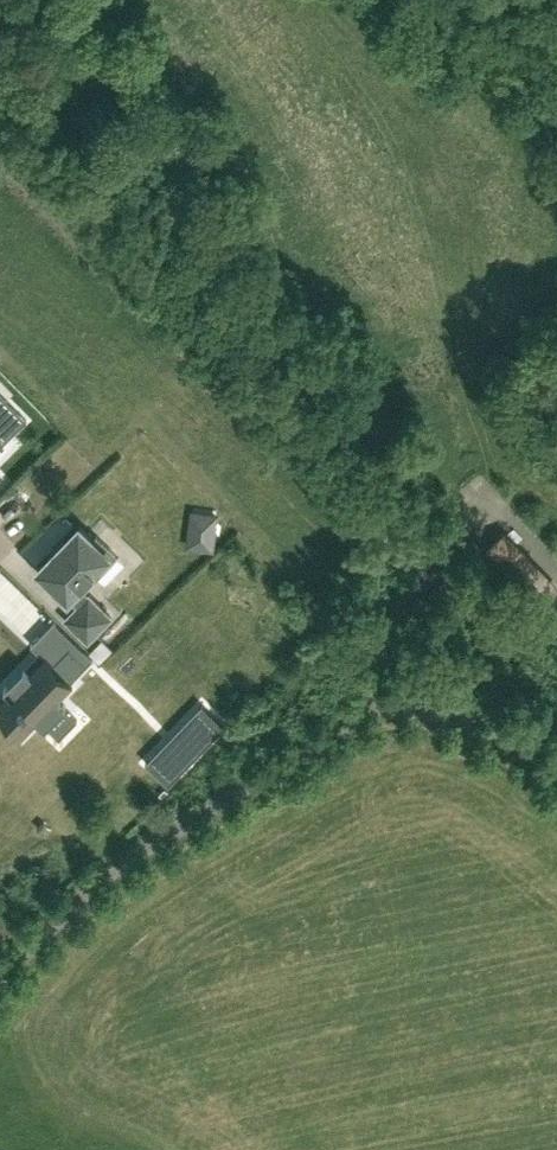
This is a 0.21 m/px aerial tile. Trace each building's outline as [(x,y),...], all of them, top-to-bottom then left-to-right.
[(193,546),(220,554),(230,521),(203,513),(193,546)] [(53,554),(52,555),(39,569),(69,598),(70,597),(79,605),(66,619),(88,640),(111,616),(89,595),(88,596),(79,587),(94,571),(98,575),(101,571),(102,571),(113,560),(113,559),(116,555),(96,536),(93,540),(80,526),(65,542),(64,541),(63,542),(63,543),(63,544),(55,552),(54,551),(54,552),(53,551),(52,553),(53,554)] [(556,589),(556,588),(504,533),(487,550),(541,605),(556,589)] [(109,662),(119,646),(107,639),(97,655),(109,662)] [(0,701),(0,713),(23,735),(38,720),(45,727),(47,726),(65,707),(66,706),(58,698),(74,683),(71,681),(70,679),(86,663),(69,646),(53,663),(45,655),(9,692),(0,701)] [(69,703),(8,765),(56,812),(95,772),(76,753),(97,731),(69,703)] [(225,726),(224,725),(217,731),(199,714),(152,762),(170,780),(167,783),(168,785),(225,726)] [(12,931),(0,919),(0,943),(12,931)]
